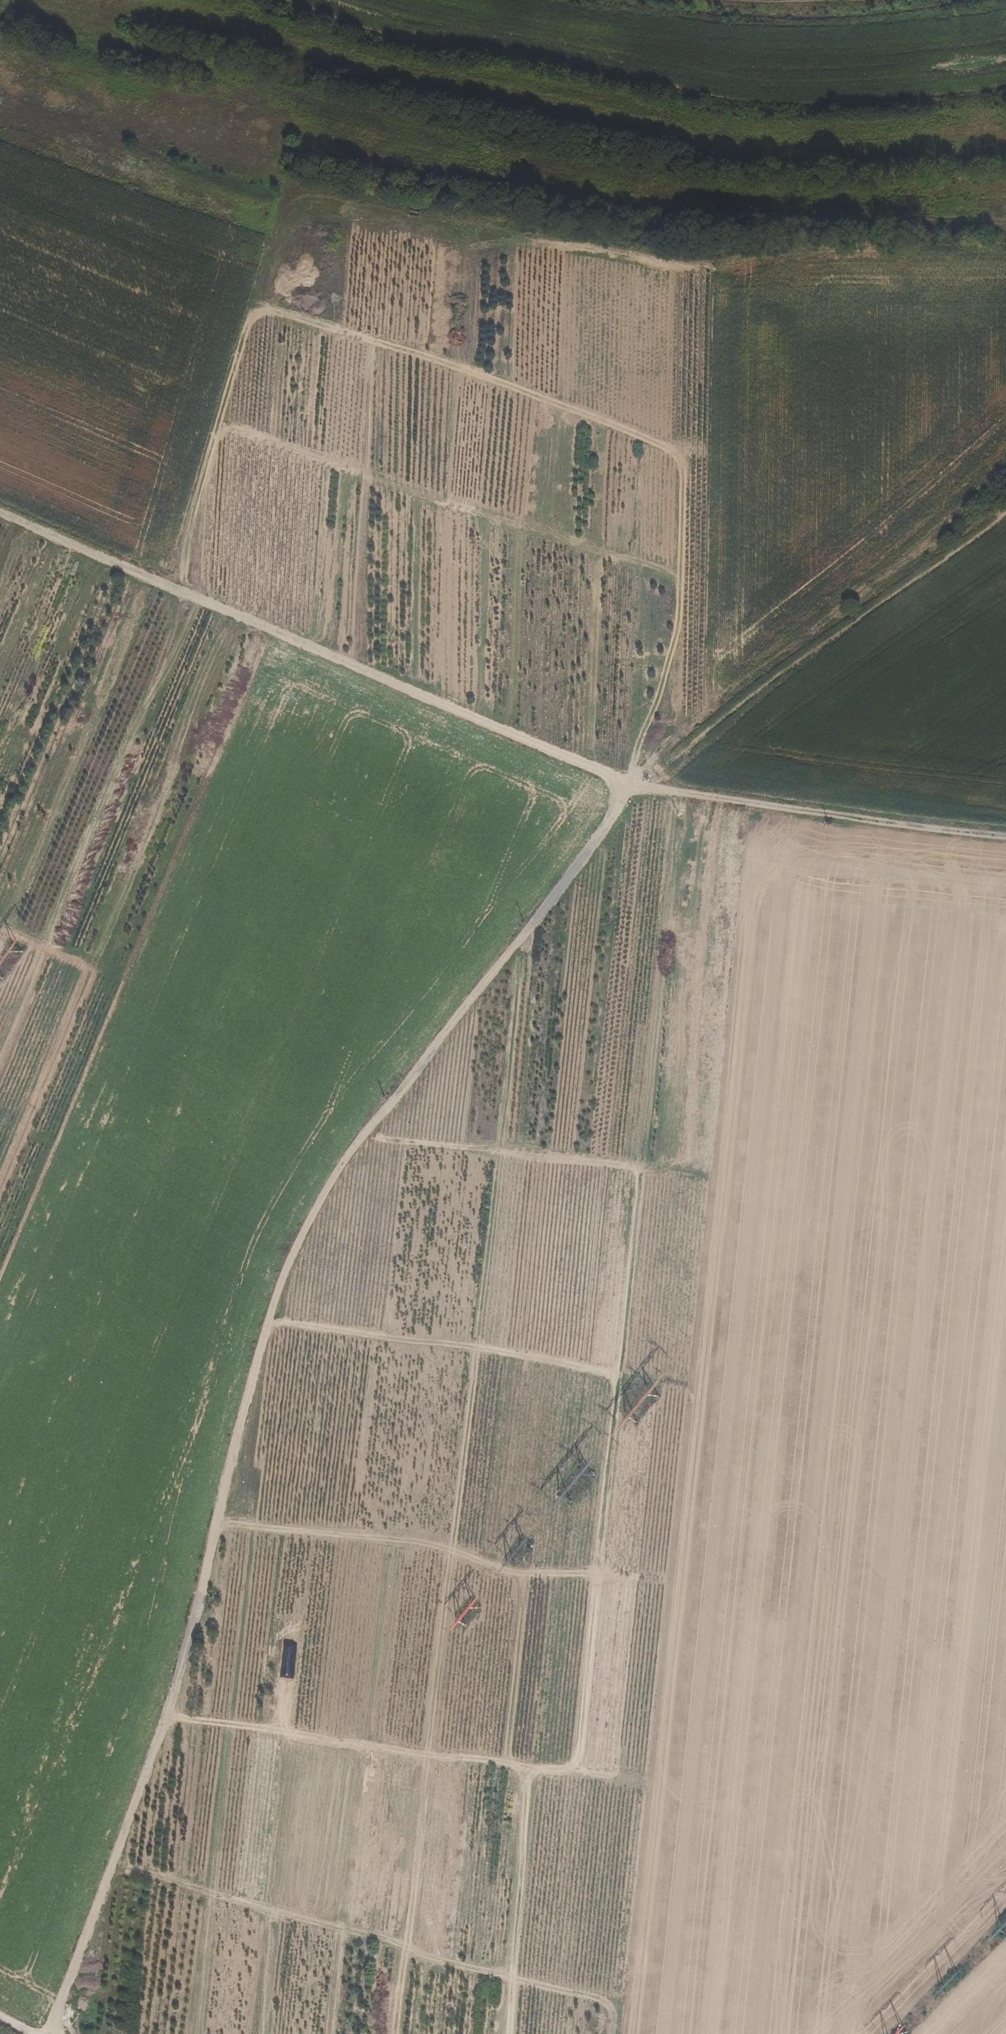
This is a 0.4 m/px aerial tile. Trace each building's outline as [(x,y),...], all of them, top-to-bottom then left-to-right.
[(338,890),(339,898),(350,898),(350,889),(338,890)]
